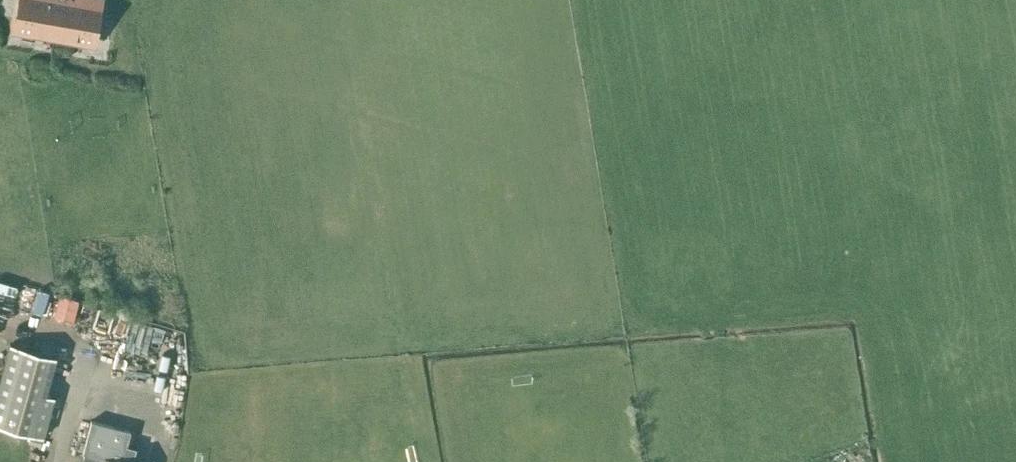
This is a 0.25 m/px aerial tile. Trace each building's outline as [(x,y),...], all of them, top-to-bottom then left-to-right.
[(14,30),(93,44),(101,0),(19,0),(14,30)] [(55,356),(10,344),(0,379),(0,425),(43,436),(53,397),(44,394),(55,356)] [(122,461),(122,460),(120,460),(124,444),(126,444),(130,429),(91,419),(82,451),(84,452),(82,461),(124,461),(122,461)] [(128,461),(131,461),(135,447),(126,444),(124,444),(120,460),(122,460),(128,461)]
